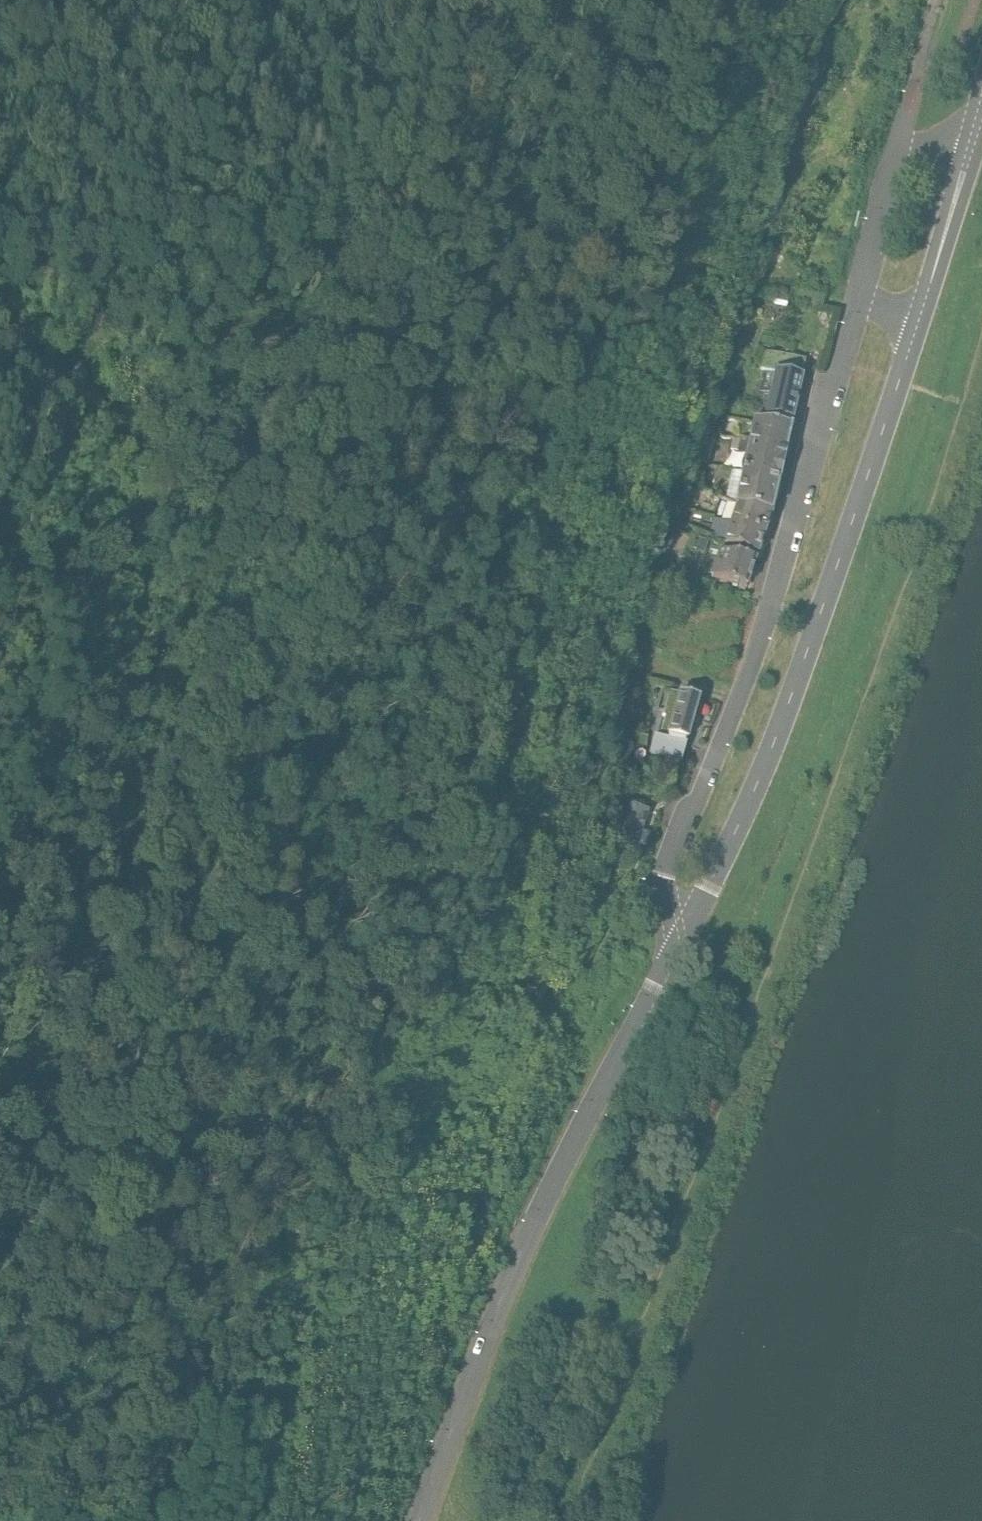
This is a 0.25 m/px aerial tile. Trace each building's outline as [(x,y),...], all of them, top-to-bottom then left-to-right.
[(765,418),(792,422),(805,361),(764,352),(761,368),(774,371),(770,390),(759,389),(754,410),(765,413),(765,418)] [(745,459),(742,472),(732,470),(726,499),(736,502),(771,514),(774,510),(775,505),(774,501),(778,481),(779,481),(783,461),(784,454),(790,429),(753,421),(749,439),(742,438),(737,457),(745,459)] [(771,514),(736,502),(729,523),(764,534),(771,514)] [(723,541),(757,555),(764,534),(729,523),(723,541)] [(710,575),(746,587),(755,561),(719,549),(710,575)] [(692,756),(696,743),(696,742),(688,740),(700,699),(671,690),(664,714),(666,715),(661,733),(668,735),(665,747),(692,756)] [(616,802),(606,835),(636,846),(647,811),(616,802)] [(581,911),(590,915),(596,900),(586,897),(581,911)]
